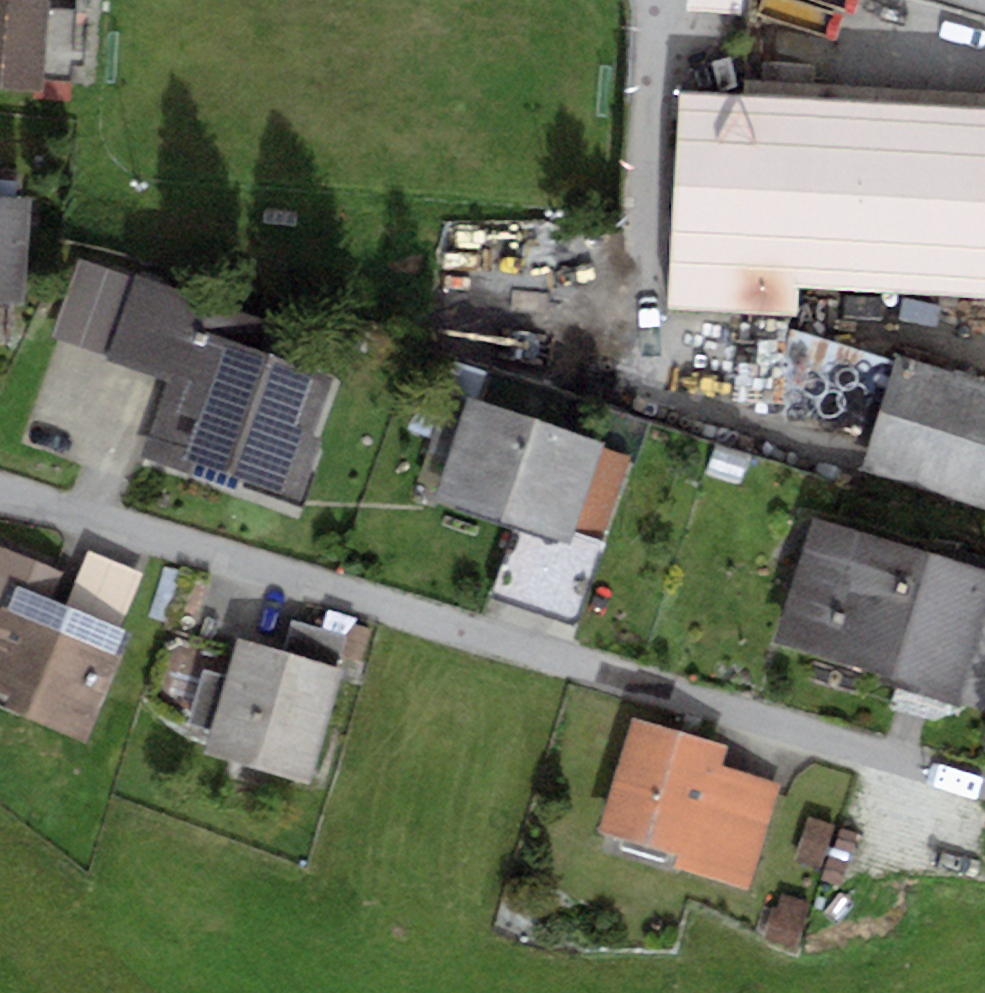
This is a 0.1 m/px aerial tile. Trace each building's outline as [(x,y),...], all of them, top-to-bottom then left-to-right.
[(39,89),(40,76),(70,78),(75,10),(48,9),(49,0),(0,0),(0,87),(39,89)] [(693,18),(744,20),(746,0),(694,0),(693,18)] [(853,24),(858,0),(776,0),(775,8),(853,24)] [(686,91),(672,316),(794,323),(796,291),(984,302),(984,109),(686,91)] [(19,304),(26,199),(14,198),(15,178),(0,177),(0,303),(19,304)] [(79,258),(51,334),(107,355),(135,279),(79,258)] [(136,454),(230,489),(236,473),(300,497),(321,442),(311,433),(332,375),(271,353),(280,329),(136,275),(135,279),(107,355),(105,359),(163,380),(136,454)] [(873,488),(984,517),(984,395),(902,374),(873,488)] [(451,445),(434,493),(516,522),(566,539),(570,528),(603,540),(633,456),(603,445),(605,440),(434,380),(415,432),(451,445)] [(767,645),(984,710),(984,555),(973,551),(967,569),(805,520),(767,645)] [(566,539),(516,522),(491,594),(569,622),(577,616),(603,540),(570,528),(566,539)] [(84,734),(128,633),(121,630),(64,605),(50,599),(61,573),(0,547),(0,698),(84,734)] [(88,550),(64,605),(121,630),(144,574),(88,550)] [(282,650),(237,636),(203,747),(303,778),(346,637),(292,620),(282,650)] [(726,748),(633,719),(599,827),(678,851),(674,867),(753,891),(786,783),(721,764),(726,748)] [(832,825),(807,817),(794,859),(818,867),(832,825)] [(771,903),(761,939),(795,948),(808,901),(782,894),(779,906),(771,903)]
